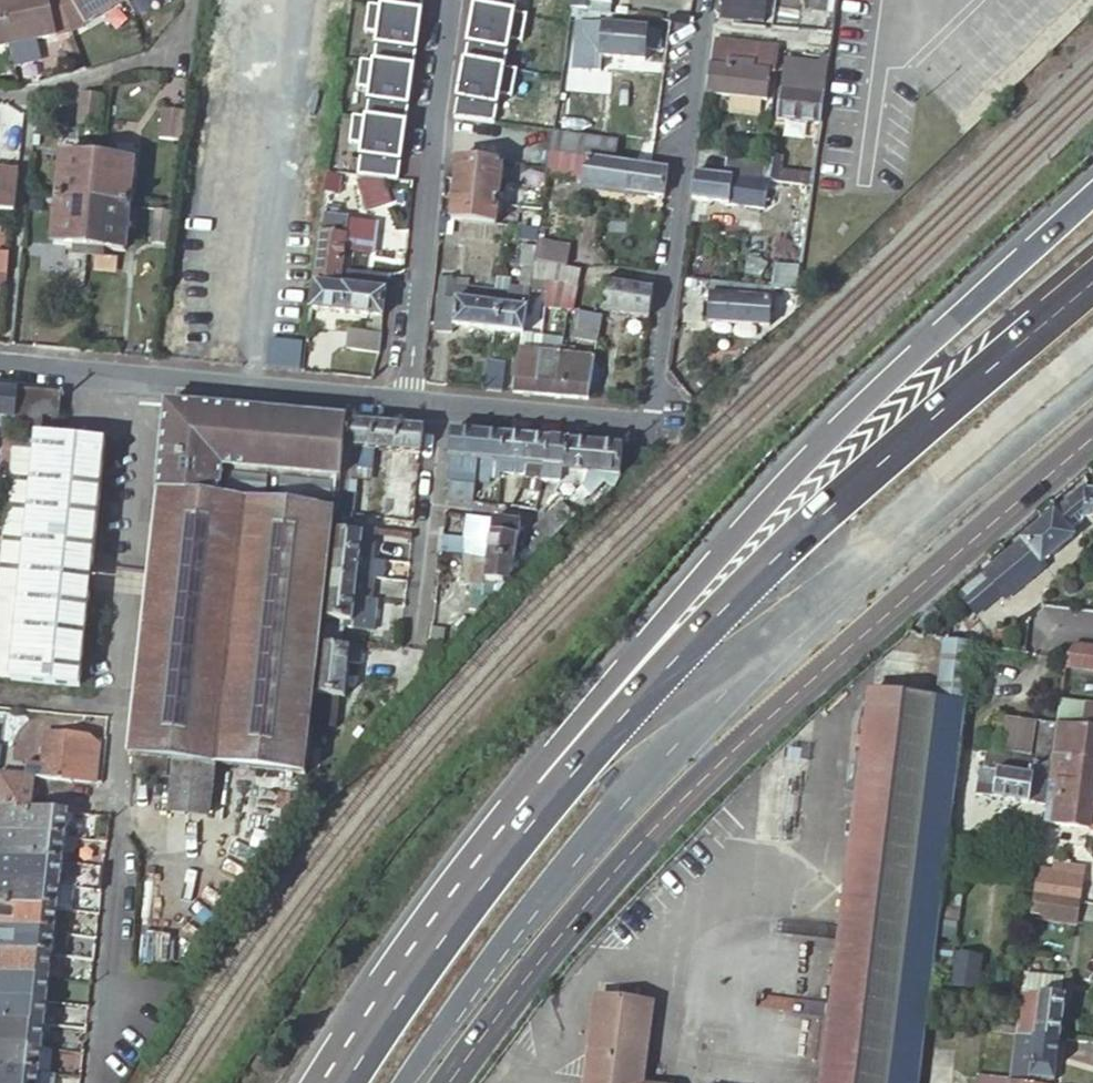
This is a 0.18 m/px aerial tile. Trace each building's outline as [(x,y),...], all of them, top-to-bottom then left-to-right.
[(53,37),(45,0),(0,0),(0,25),(5,47),(53,37)] [(68,32),(56,0),(45,0),(53,37),(68,32)] [(68,32),(81,28),(64,0),(56,0),(68,32)] [(81,28),(123,3),(121,0),(64,0),(81,28)] [(379,7),(419,13),(421,0),(380,0),(379,7)] [(473,7),(513,13),(516,0),(474,0),(473,7)] [(608,15),(610,0),(575,0),(574,10),(589,12),(608,15)] [(764,18),(766,0),(723,0),(721,18),(743,21),(747,16),(764,18)] [(379,7),(366,5),(363,32),(375,34),(372,63),(412,69),(419,13),(379,7)] [(513,13),(473,7),(463,62),(504,69),(509,40),(521,42),(526,15),(513,13)] [(574,10),(571,10),(570,18),(587,20),(589,12),(574,10)] [(646,47),(658,49),(660,30),(578,23),(576,47),(587,48),(587,55),(599,56),(644,60),(646,47)] [(779,49),(714,40),(707,95),(766,102),(769,75),(775,76),(779,49)] [(587,48),(576,47),(574,66),(577,67),(584,68),(598,69),(599,56),(587,55),(587,48)] [(777,119),(821,125),(826,79),(828,65),(785,59),(777,119)] [(372,63),(359,62),(355,88),(368,90),(364,119),(405,125),(412,69),(372,63)] [(463,62),(453,120),(494,125),(499,96),(511,98),(516,71),(504,69),(463,62)] [(99,98),(76,96),(73,127),(95,129),(99,98)] [(180,144),(183,114),(161,111),(157,141),(180,144)] [(364,119),(352,117),(348,145),(361,147),(357,177),(363,178),(381,181),(397,183),(405,125),(364,119)] [(616,142),(552,131),(552,132),(550,150),(613,162),(616,142)] [(608,188),(613,162),(550,150),(546,171),(545,176),(608,188)] [(94,248),(124,252),(133,164),(104,161),(105,154),(93,153),(92,160),(62,157),(52,244),(82,247),(81,254),(93,255),(94,248)] [(505,166),(460,160),(458,180),(502,186),(505,166)] [(665,171),(648,168),(613,162),(608,188),(661,197),(665,171)] [(760,182),(696,173),(692,199),(763,210),(767,183),(760,182)] [(340,179),(327,177),(324,194),(338,196),(340,179)] [(381,181),(363,178),(363,181),(357,182),(365,211),(388,205),(381,181)] [(500,206),(502,186),(458,180),(455,199),(500,206)] [(498,227),(500,206),(455,199),(453,219),(452,221),(498,227)] [(386,292),(388,269),(344,265),(349,228),(327,225),(325,239),(319,239),(314,284),(386,292)] [(517,238),(536,241),(537,238),(538,230),(519,227),(517,238)] [(568,243),(537,238),(536,241),(535,247),(533,261),(565,266),(568,243)] [(525,260),(533,261),(535,247),(527,246),(525,260)] [(532,269),(527,300),(543,302),(546,281),(576,285),(579,268),(565,266),(533,261),(532,269)] [(774,286),(793,291),(798,272),(779,266),(774,286)] [(527,300),(532,269),(521,267),(518,288),(509,287),(508,293),(495,292),(493,306),(498,306),(494,331),(521,335),(527,300)] [(435,323),(494,331),(498,306),(493,306),(495,292),(453,286),(454,279),(441,277),(435,323)] [(570,319),(576,285),(546,281),(543,302),(541,317),(570,319)] [(770,301),(772,290),(713,283),(711,294),(710,294),(707,321),(768,327),(771,301),(770,301)] [(314,284),(310,310),(381,318),(386,292),(314,284)] [(605,284),(601,309),(626,314),(629,289),(605,284)] [(645,318),(650,293),(629,289),(626,314),(645,318)] [(590,352),(597,324),(577,320),(570,348),(590,352)] [(380,356),(382,334),(349,332),(348,354),(380,356)] [(300,372),(302,344),(271,342),(269,370),(300,372)] [(538,343),(535,360),(562,363),(565,347),(538,343)] [(518,359),(513,392),(529,394),(535,360),(518,359)] [(535,360),(529,394),(556,397),(562,363),(535,360)] [(562,363),(556,397),(588,401),(593,367),(562,363)] [(15,428),(19,390),(0,388),(0,450),(3,450),(2,463),(11,463),(14,434),(15,428)] [(59,418),(61,394),(19,390),(15,428),(42,431),(44,416),(59,418)] [(351,417),(168,398),(130,757),(135,757),(133,775),(168,778),(170,760),(178,761),(217,765),(255,770),(253,788),(304,793),(336,511),(221,498),(225,464),(344,477),(350,420),(351,417)] [(374,422),(350,420),(344,477),(343,489),(359,490),(362,469),(370,470),(372,449),(374,422)] [(398,425),(374,422),(372,449),(396,451),(398,425)] [(425,427),(398,425),(396,451),(421,453),(425,427)] [(505,434),(453,429),(448,480),(447,497),(470,499),(474,500),(478,460),(502,462),(505,434)] [(14,434),(11,463),(5,520),(0,561),(0,679),(81,687),(106,443),(14,434)] [(529,436),(505,434),(502,462),(526,464),(529,436)] [(548,438),(529,436),(526,464),(546,466),(548,438)] [(565,470),(568,440),(548,438),(546,466),(544,479),(561,481),(564,471),(565,470)] [(592,471),(594,442),(568,440),(565,470),(564,471),(561,481),(561,482),(584,484),(592,471)] [(621,475),(623,445),(594,442),(592,471),(584,484),(579,488),(591,498),(603,484),(614,490),(621,475)] [(478,460),(474,500),(488,503),(498,504),(501,474),(502,462),(478,460)] [(526,464),(502,462),(501,474),(525,476),(526,464)] [(524,477),(544,479),(546,466),(526,464),(525,476),(524,477)] [(1081,515),(1085,490),(1047,520),(984,572),(1006,600),(1045,567),(1042,563),(1073,536),(1069,532),(1080,524),(1081,515)] [(1085,490),(1081,515),(1084,515),(1092,516),(1092,491),(1085,490)] [(562,530),(576,517),(561,501),(547,513),(562,530)] [(540,535),(548,543),(562,530),(547,513),(533,527),(540,535)] [(443,536),(442,552),(463,555),(487,557),(488,557),(493,519),(476,517),(473,539),(443,536)] [(352,520),(337,518),(334,551),(360,554),(360,557),(373,559),(377,528),(352,525),(352,520)] [(488,557),(516,561),(521,523),(493,519),(488,557)] [(527,547),(534,556),(548,543),(540,535),(527,547)] [(360,554),(334,551),(331,571),(358,574),(375,576),(381,577),(383,560),(373,559),(360,557),(360,554)] [(460,583),(473,584),(473,582),(472,581),(474,564),(486,565),(488,557),(487,557),(463,555),(460,583)] [(495,582),(505,584),(514,575),(516,561),(488,557),(486,565),(474,564),(472,581),(473,582),(473,584),(470,609),(475,610),(494,592),(495,582)] [(372,596),(375,576),(358,574),(331,571),(330,589),(356,593),(356,594),(372,596)] [(330,589),(327,616),(344,617),(343,623),(353,624),(356,594),(356,593),(330,589)] [(372,596),(356,594),(353,624),(352,625),(374,628),(377,597),(372,596)] [(944,642),(938,700),(871,691),(822,1082),(918,1082),(971,645),(944,642)] [(1062,655),(1061,666),(1092,670),(1092,644),(1072,642),(1062,655)] [(318,693),(341,696),(344,696),(348,662),(360,663),(362,646),(350,644),(350,646),(324,643),(318,693)] [(969,751),(981,753),(1048,763),(1050,756),(1052,737),(1056,707),(1057,699),(1057,696),(1003,689),(1004,680),(980,676),(969,751)] [(318,693),(314,726),(337,729),(341,696),(318,693)] [(1082,703),(1057,699),(1056,707),(1081,711),(1082,703)] [(1056,707),(1052,737),(1050,756),(1092,762),(1092,705),(1082,703),(1081,711),(1056,707)] [(76,756),(79,735),(46,731),(43,760),(32,759),(30,773),(1,769),(0,774),(0,803),(33,807),(37,775),(74,780),(76,756)] [(976,768),(972,796),(1026,804),(1026,802),(1043,804),(1045,794),(1048,763),(981,753),(979,769),(976,768)] [(74,780),(97,783),(100,759),(76,756),(74,780)] [(1048,763),(1045,794),(1055,795),(1092,800),(1092,797),(1092,793),(1092,762),(1050,756),(1048,763)] [(217,765),(178,761),(173,814),(212,818),(217,765)] [(1092,800),(1055,795),(1045,794),(1043,804),(1041,821),(1089,826),(1092,800)] [(33,807),(0,803),(0,830),(64,838),(67,838),(70,812),(33,807)] [(67,838),(64,838),(0,830),(0,853),(64,861),(67,838)] [(0,853),(0,877),(61,885),(64,861),(0,853)] [(1081,873),(1035,866),(1035,872),(1080,879),(1081,873)] [(1032,894),(1077,900),(1080,879),(1035,872),(1032,894)] [(25,904),(59,908),(61,885),(0,877),(0,901),(25,904)] [(1075,918),(1077,900),(1032,894),(1030,911),(1075,918)] [(56,931),(56,929),(59,908),(25,904),(0,901),(0,924),(56,931)] [(54,954),(56,931),(0,924),(0,947),(25,950),(54,954)] [(51,977),(54,954),(25,950),(0,947),(0,971),(27,974),(51,977)] [(48,1001),(50,988),(51,977),(27,974),(0,971),(0,996),(27,999),(48,1001)] [(1020,991),(1059,996),(1061,977),(1022,972),(1020,991)] [(1020,991),(1015,1033),(1036,1035),(1059,1038),(1064,997),(1059,996),(1020,991)] [(45,1024),(48,1001),(27,999),(0,996),(0,1019),(15,1021),(45,1024)] [(651,1004),(652,1003),(597,996),(586,1082),(641,1082),(651,1004)] [(43,1048),(45,1024),(15,1021),(0,1019),(0,1043),(16,1044),(43,1048)] [(1036,1035),(1015,1033),(1009,1079),(1009,1080),(1026,1082),(1027,1076),(1054,1080),(1059,1038),(1036,1035)] [(40,1072),(43,1048),(16,1044),(0,1043),(0,1067),(3,1067),(40,1072)] [(40,1072),(3,1067),(0,1067),(0,1082),(39,1082),(40,1072)] [(977,1082),(1008,1082),(1009,1080),(1009,1079),(978,1075),(977,1082)]
